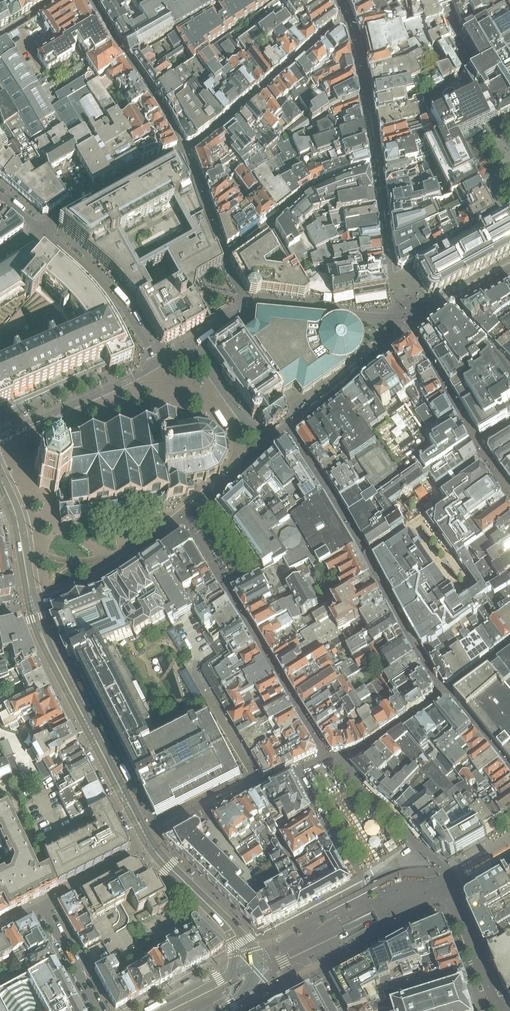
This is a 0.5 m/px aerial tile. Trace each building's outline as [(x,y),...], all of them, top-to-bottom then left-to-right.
[(1,28),(4,25),(8,23),(1,8),(2,8),(1,4),(7,0),(0,0),(0,27),(1,28)] [(28,0),(15,0),(13,1),(21,15),(32,8),(28,0)] [(44,0),(28,0),(32,8),(44,1),(44,0)] [(93,17),(83,0),(64,0),(57,5),(56,4),(55,5),(55,6),(37,17),(39,20),(40,19),(45,27),(43,29),(47,34),(49,33),(57,44),(96,22),(93,17)] [(172,11),(170,7),(165,0),(96,0),(121,42),(129,56),(138,51),(154,42),(159,38),(213,7),(216,5),(213,0),(190,0),(172,11)] [(217,8),(222,16),(217,19),(211,11),(175,33),(175,34),(167,38),(173,49),(175,53),(183,47),(185,50),(192,61),(209,49),(206,45),(227,32),(226,31),(272,0),(229,0),(217,8)] [(322,0),(298,0),(285,9),(282,4),(280,0),(277,0),(266,8),(272,16),(275,20),(273,21),(272,19),(264,25),(260,20),(253,25),(256,29),(255,30),(261,38),(262,37),(265,42),(267,41),(271,47),(276,43),(277,44),(275,46),(276,47),(283,41),(283,40),(286,37),(287,36),(282,30),(288,24),(291,22),(322,0)] [(298,0),(286,0),(286,1),(282,4),(285,9),(298,0)] [(329,4),(326,0),(322,0),(291,22),(296,28),(310,18),(329,4)] [(390,0),(386,0),(384,2),(381,1),(380,0),(351,0),(348,2),(348,3),(349,3),(350,6),(349,6),(350,7),(351,10),(352,13),(367,3),(376,17),(391,20),(391,18),(399,15),(390,0)] [(399,0),(390,0),(399,15),(403,21),(409,19),(408,15),(404,8),(402,0),(400,0),(399,0)] [(408,0),(402,0),(404,8),(408,15),(411,14),(407,2),(408,1),(408,0)] [(417,0),(408,0),(408,1),(407,2),(411,14),(408,15),(409,19),(410,22),(423,18),(417,0)] [(435,0),(417,0),(423,18),(433,44),(441,41),(446,50),(448,49),(450,55),(454,53),(448,42),(451,40),(435,0)] [(464,28),(454,6),(451,0),(435,0),(451,40),(459,37),(458,36),(465,32),(464,28)] [(477,0),(460,0),(461,3),(454,6),(464,28),(486,16),(477,0)] [(491,0),(477,0),(486,16),(494,11),(491,5),(492,3),(491,0)] [(509,0),(491,0),(492,3),(491,5),(494,11),(509,3),(509,0)] [(13,1),(2,8),(1,8),(8,23),(21,15),(13,1)] [(376,17),(367,3),(352,13),(352,14),(355,23),(355,24),(368,15),(376,17)] [(509,52),(509,3),(494,11),(486,16),(471,24),(502,79),(509,75),(509,64),(504,55),(509,52)] [(335,21),(336,18),(329,4),(310,18),(321,33),(321,32),(335,22),(335,21)] [(394,27),(410,22),(409,19),(403,21),(399,15),(391,18),(391,20),(376,17),(368,15),(355,24),(359,34),(359,35),(383,25),(384,26),(393,26),(394,27)] [(321,33),(310,18),(296,28),(291,22),(288,24),(282,30),(287,36),(290,35),(294,32),(297,35),(298,34),(300,36),(309,29),(315,37),(321,33)] [(425,49),(421,43),(423,41),(428,52),(432,52),(435,50),(444,64),(446,63),(448,67),(453,76),(459,73),(449,56),(450,55),(448,49),(446,50),(441,41),(433,44),(423,18),(410,22),(394,27),(393,26),(384,26),(383,25),(359,35),(360,35),(360,37),(365,58),(366,61),(389,55),(392,60),(393,62),(403,59),(405,63),(419,55),(421,54),(419,52),(425,49)] [(110,46),(98,26),(96,22),(57,44),(37,56),(31,60),(35,68),(42,64),(47,72),(72,57),(71,55),(74,53),(75,51),(70,43),(76,40),(87,58),(110,46)] [(471,24),(464,28),(465,32),(458,36),(459,37),(476,66),(461,74),(472,91),(477,88),(479,92),(487,110),(489,109),(495,120),(501,134),(509,130),(509,75),(502,79),(471,24)] [(315,37),(309,29),(300,36),(299,37),(305,45),(315,37)] [(261,57),(252,44),(261,38),(255,30),(235,44),(229,35),(226,37),(250,69),(253,67),(263,81),(271,75),(262,63),(262,60),(260,58),(261,57)] [(305,45),(299,37),(300,36),(298,34),(297,35),(294,32),(290,35),(287,36),(286,37),(293,45),(298,51),(305,45)] [(344,37),(343,35),(342,33),(338,32),(336,33),(323,44),(334,58),(347,47),(344,37)] [(68,100),(53,109),(40,89),(38,84),(16,50),(6,37),(1,40),(0,41),(0,87),(4,93),(18,117),(29,135),(28,136),(29,138),(34,145),(42,159),(27,167),(26,166),(19,171),(20,174),(16,180),(18,183),(15,186),(14,184),(11,187),(42,214),(48,215),(48,214),(68,200),(67,199),(59,187),(56,182),(49,171),(61,164),(66,161),(76,154),(94,186),(99,183),(106,180),(111,177),(112,177),(68,100)] [(250,69),(226,37),(210,48),(226,69),(225,70),(227,73),(229,76),(232,75),(236,80),(244,74),(254,89),(263,81),(253,67),(250,69)] [(295,54),(290,48),(283,41),(276,47),(277,49),(286,62),(295,54)] [(155,51),(162,46),(160,42),(152,47),(155,51)] [(170,51),(167,45),(166,44),(162,46),(167,53),(170,51)] [(349,61),(347,47),(334,58),(323,44),(308,56),(318,71),(316,73),(320,78),(349,61)] [(298,51),(293,45),(290,48),(295,54),(298,51)] [(97,78),(121,61),(110,46),(87,58),(85,60),(90,67),(90,69),(88,70),(87,73),(88,74),(55,95),(55,96),(52,98),(48,91),(49,87),(61,79),(64,80),(69,77),(70,74),(68,72),(40,89),(53,109),(68,100),(97,81),(98,80),(97,78)] [(147,78),(155,72),(155,71),(158,69),(157,67),(165,62),(165,63),(185,50),(183,47),(175,53),(169,56),(167,53),(159,58),(161,61),(155,65),(152,67),(143,73),(145,76),(147,78)] [(221,79),(227,73),(225,70),(226,69),(210,48),(209,49),(192,61),(164,82),(154,89),(164,105),(171,101),(194,85),(201,94),(210,87),(218,81),(221,79)] [(153,62),(154,61),(146,49),(139,54),(138,51),(129,56),(131,59),(133,58),(143,73),(152,67),(155,65),(153,62)] [(278,69),(269,56),(273,52),(270,49),(266,52),(267,53),(263,57),(262,60),(262,63),(271,75),(272,74),(278,69)] [(286,62),(277,49),(273,52),(269,56),(278,69),(286,62)] [(389,66),(387,62),(392,60),(389,55),(366,61),(366,63),(367,70),(389,66)] [(427,73),(422,62),(419,55),(405,63),(403,59),(393,62),(394,62),(394,65),(389,66),(367,70),(371,89),(407,83),(427,74),(427,73)] [(318,71),(308,56),(302,62),(312,76),(313,75),(317,80),(320,78),(316,73),(318,71)] [(133,78),(121,61),(97,78),(98,80),(99,79),(101,80),(105,77),(105,74),(113,84),(114,83),(116,82),(117,84),(122,81),(124,84),(133,78)] [(313,98),(344,78),(343,76),(352,72),(349,61),(320,78),(317,80),(308,88),(307,89),(313,98)] [(171,71),(165,63),(165,62),(157,67),(158,69),(155,71),(155,72),(147,78),(154,89),(164,82),(161,78),(171,71)] [(312,76),(302,62),(294,69),(308,88),(317,80),(313,75),(312,76)] [(81,69),(82,66),(80,64),(72,69),(74,71),(76,72),(81,69)] [(426,86),(432,83),(434,85),(440,81),(441,83),(453,76),(448,67),(445,66),(434,69),(438,78),(432,81),(430,77),(429,78),(427,74),(407,83),(371,89),(371,90),(373,101),(385,98),(384,97),(404,93),(404,96),(410,94),(416,93),(414,88),(424,83),(426,86)] [(308,88),(294,69),(286,75),(289,78),(300,91),(303,89),(304,91),(307,89),(308,88)] [(311,118),(354,87),(352,72),(343,76),(344,78),(313,98),(307,89),(304,91),(303,89),(300,91),(294,96),(293,94),(290,95),(290,96),(289,96),(292,100),(296,106),(293,108),(301,119),(302,118),(303,118),(286,132),(290,138),(309,129),(308,127),(306,124),(304,122),(308,119),(311,117),(311,118)] [(247,95),(236,80),(232,75),(229,76),(227,73),(221,79),(226,86),(224,88),(237,104),(247,95)] [(254,89),(244,74),(236,80),(247,95),(248,94),(254,89)] [(300,91),(289,78),(286,75),(279,82),(287,93),(290,96),(290,95),(293,94),(294,96),(300,91)] [(140,88),(138,86),(133,78),(124,84),(122,81),(117,84),(116,82),(114,83),(115,85),(120,93),(122,93),(123,94),(129,91),(131,94),(140,88)] [(141,162),(133,148),(132,146),(127,136),(130,134),(120,116),(117,111),(104,91),(103,91),(97,81),(68,100),(112,177),(116,174),(124,170),(141,162)] [(237,104),(224,88),(218,81),(210,87),(211,89),(210,90),(213,94),(220,89),(221,90),(222,93),(217,97),(216,98),(228,112),(229,111),(237,104)] [(429,92),(442,86),(441,83),(440,81),(434,85),(432,83),(426,86),(429,92)] [(287,93),(279,82),(272,88),(283,102),(284,101),(284,102),(288,99),(290,102),(292,100),(289,96),(290,96),(287,93)] [(221,119),(201,94),(194,85),(171,101),(172,103),(183,95),(204,121),(208,119),(213,125),(214,125),(221,119)] [(228,112),(216,98),(213,100),(210,97),(213,94),(210,90),(211,89),(210,87),(201,94),(221,119),(222,118),(228,112)] [(313,129),(357,101),(354,87),(311,118),(311,117),(308,119),(304,122),(306,124),(308,127),(309,129),(310,128),(309,126),(311,125),(313,129)] [(132,107),(138,104),(147,98),(140,88),(131,94),(129,91),(123,94),(122,93),(120,93),(130,108),(132,107)] [(267,93),(279,108),(285,103),(284,101),(283,102),(272,88),(267,93)] [(453,96),(454,94),(453,93),(453,92),(451,91),(450,91),(448,91),(446,92),(443,94),(442,96),(442,97),(442,98),(443,100),(445,100),(446,100),(448,100),(450,99),(451,98),(453,97),(453,96)] [(476,171),(477,169),(477,168),(477,166),(477,165),(477,164),(477,163),(477,161),(477,160),(476,159),(475,157),(475,156),(474,155),(473,154),(472,153),(470,151),(468,150),(467,149),(465,149),(463,148),(462,148),(459,148),(458,146),(455,148),(452,141),(457,138),(459,139),(461,140),(462,140),(464,140),(465,140),(467,140),(469,140),(471,139),(473,138),(475,137),(476,136),(478,135),(479,133),(480,132),(480,131),(481,130),(482,128),(482,127),(482,126),(495,120),(489,109),(487,110),(479,92),(469,97),(429,117),(432,122),(436,130),(440,136),(419,145),(381,155),(383,168),(387,168),(396,167),(396,166),(397,166),(402,165),(415,162),(423,160),(430,157),(449,198),(453,197),(457,195),(464,192),(463,190),(477,184),(473,176),(475,175),(476,173),(476,172),(476,171)] [(4,93),(0,96),(0,117),(3,127),(18,117),(4,93)] [(405,106),(404,96),(404,93),(384,97),(385,98),(373,101),(373,102),(375,117),(403,113),(403,112),(425,108),(420,98),(409,101),(411,105),(405,106)] [(279,113),(265,94),(257,101),(265,111),(263,113),(267,117),(261,121),(262,122),(278,141),(279,141),(280,140),(285,136),(282,133),(289,128),(279,113)] [(204,121),(183,95),(172,103),(178,113),(186,125),(195,139),(196,139),(213,125),(208,119),(204,121)] [(152,106),(150,103),(147,98),(138,104),(142,111),(152,106)] [(178,113),(172,103),(171,101),(164,105),(171,117),(178,113)] [(265,111),(257,101),(249,108),(254,114),(261,121),(267,117),(263,113),(265,111)] [(344,121),(349,118),(349,116),(359,112),(357,101),(313,129),(306,132),(310,144),(313,143),(311,136),(333,123),(333,125),(343,120),(344,121)] [(157,114),(156,112),(152,106),(142,111),(138,104),(132,107),(142,123),(157,114)] [(290,105),(279,113),(289,128),(301,119),(293,108),(290,105)] [(151,136),(142,123),(132,107),(130,108),(131,110),(120,116),(130,134),(127,136),(132,146),(151,136)] [(278,141),(262,122),(261,121),(254,114),(249,108),(237,119),(230,125),(253,158),(258,154),(259,155),(261,153),(261,154),(264,153),(273,144),(278,141)] [(432,122),(429,117),(425,108),(403,112),(403,113),(375,117),(378,132),(432,122)] [(361,126),(359,112),(349,116),(349,118),(344,121),(343,120),(333,125),(339,134),(341,133),(343,136),(361,126)] [(186,125),(178,113),(171,117),(178,129),(186,125)] [(168,133),(157,114),(142,123),(151,136),(151,135),(153,139),(158,137),(158,138),(168,133)] [(29,138),(28,136),(29,135),(18,117),(3,127),(0,129),(0,162),(9,152),(8,151),(29,138)] [(380,143),(436,130),(432,122),(378,132),(378,133),(380,143)] [(364,140),(361,126),(343,136),(341,133),(339,134),(333,125),(333,123),(311,136),(313,143),(310,144),(312,147),(315,156),(364,140)] [(195,139),(186,125),(178,129),(186,141),(187,142),(188,143),(189,143),(195,139)] [(253,158),(230,125),(230,126),(231,126),(228,128),(229,129),(223,133),(220,135),(220,134),(219,134),(229,148),(228,148),(233,155),(231,156),(241,170),(242,169),(248,177),(250,176),(252,178),(270,164),(264,153),(261,154),(261,153),(259,155),(258,154),(253,158)] [(419,145),(440,136),(436,130),(380,143),(381,155),(419,145)] [(158,148),(165,144),(172,140),(168,133),(158,138),(158,137),(153,139),(158,148)] [(321,169),(350,160),(366,154),(364,140),(315,156),(312,147),(309,148),(303,133),(290,140),(283,144),(276,147),(281,155),(290,172),(300,166),(302,169),(316,165),(318,169),(320,169),(321,168),(321,169)] [(231,156),(233,155),(228,148),(229,148),(219,134),(208,143),(225,167),(232,177),(234,175),(241,170),(231,156)] [(34,145),(29,138),(8,151),(9,152),(0,162),(0,177),(11,187),(14,184),(15,186),(18,183),(16,180),(20,174),(19,171),(26,166),(27,167),(42,159),(34,145)] [(161,153),(158,148),(153,139),(142,145),(141,144),(133,148),(141,162),(161,153)] [(175,145),(174,144),(172,140),(165,144),(169,150),(173,148),(174,148),(175,146),(174,145),(175,145)] [(291,199),(278,179),(282,177),(281,175),(282,174),(280,171),(281,171),(279,167),(278,168),(275,162),(273,159),(271,154),(271,151),(276,147),(283,144),(280,140),(279,141),(278,141),(273,144),(264,153),(270,164),(252,178),(257,186),(261,193),(275,211),(291,199)] [(225,167),(208,143),(200,150),(196,153),(195,153),(195,154),(195,156),(197,162),(203,179),(225,167)] [(169,150),(165,144),(158,148),(161,153),(169,150)] [(351,170),(366,166),(368,162),(366,154),(350,160),(321,169),(321,168),(320,169),(324,180),(333,176),(342,173),(351,170)] [(301,191),(290,172),(281,155),(276,158),(273,159),(275,162),(278,168),(279,167),(281,171),(280,171),(282,174),(281,175),(282,177),(278,179),(291,199),(299,193),(301,191)] [(422,195),(439,188),(445,200),(449,198),(430,157),(423,160),(427,170),(430,176),(420,182),(421,184),(385,189),(387,200),(422,195)] [(204,221),(194,192),(183,160),(160,171),(147,177),(126,187),(106,198),(86,209),(73,217),(59,227),(112,274),(136,302),(137,301),(149,292),(150,291),(142,276),(141,275),(165,261),(177,282),(166,288),(171,298),(174,298),(180,295),(183,300),(190,296),(191,296),(192,296),(193,290),(195,280),(222,266),(209,234),(209,233),(204,221)] [(427,170),(423,160),(415,162),(402,165),(397,166),(396,166),(396,167),(387,168),(383,168),(385,179),(419,173),(427,170)] [(324,180),(320,169),(318,169),(316,165),(302,169),(311,185),(319,182),(324,180)] [(311,185),(302,169),(300,166),(290,172),(301,191),(310,186),(311,185)] [(231,181),(229,178),(232,177),(225,167),(203,179),(208,194),(208,195),(218,191),(216,188),(226,183),(231,181)] [(257,186),(252,178),(250,176),(248,177),(242,169),(241,170),(234,175),(248,194),(256,188),(255,187),(257,186)] [(372,195),(369,170),(339,180),(340,181),(312,195),(319,206),(372,195)] [(420,182),(430,176),(427,170),(419,173),(385,179),(385,189),(421,184),(420,182)] [(212,205),(230,191),(226,183),(216,188),(218,191),(208,195),(212,205)] [(456,212),(460,211),(459,209),(462,207),(465,213),(466,213),(467,216),(475,212),(470,201),(482,195),(479,187),(477,184),(463,190),(464,192),(457,195),(453,197),(454,198),(442,203),(442,204),(437,206),(430,208),(432,213),(417,220),(390,223),(391,235),(392,238),(392,240),(410,236),(410,235),(430,226),(445,219),(452,216),(452,214),(456,212)] [(442,203),(454,198),(453,197),(449,198),(445,200),(439,188),(422,195),(387,200),(388,213),(421,209),(421,207),(427,206),(436,203),(437,206),(442,204),(442,203)] [(229,205),(236,200),(239,199),(232,190),(230,191),(212,205),(215,213),(224,208),(222,206),(228,203),(229,205)] [(275,211),(261,193),(252,199),(267,218),(275,211)] [(374,208),(372,195),(319,206),(312,195),(311,196),(303,201),(316,220),(374,208)] [(493,216),(483,196),(482,195),(470,201),(475,212),(467,216),(466,216),(472,227),(493,216)] [(267,218),(252,199),(243,206),(244,207),(249,213),(258,224),(267,218)] [(219,223),(243,208),(236,200),(229,205),(228,203),(222,206),(224,208),(215,213),(218,223),(219,223)] [(320,226),(316,220),(303,201),(274,227),(276,230),(288,250),(300,243),(297,239),(320,226)] [(417,220),(432,213),(430,208),(437,206),(436,203),(427,206),(421,207),(421,209),(388,213),(389,223),(390,223),(417,220)] [(238,239),(230,228),(249,213),(244,207),(243,208),(219,223),(220,228),(221,231),(223,235),(223,236),(224,240),(224,241),(225,241),(226,246),(227,247),(238,239)] [(374,208),(316,220),(320,226),(336,223),(336,225),(355,222),(355,224),(376,220),(374,208)] [(10,218),(2,211),(0,213),(0,230),(10,218)] [(239,239),(258,224),(249,213),(230,228),(238,239),(239,238),(239,239)] [(508,255),(509,254),(509,253),(509,222),(508,218),(508,217),(507,215),(505,216),(504,216),(505,217),(500,219),(499,219),(497,220),(496,221),(413,268),(414,270),(417,275),(418,277),(420,281),(424,288),(425,290),(425,289),(425,290),(426,290),(427,292),(428,293),(428,294),(429,293),(431,294),(432,294),(432,295),(433,295),(433,294),(434,294),(436,293),(437,294),(437,293),(439,293),(439,292),(440,291),(441,291),(443,290),(444,290),(445,289),(449,286),(449,287),(451,286),(450,286),(455,283),(455,284),(456,283),(461,280),(461,281),(462,280),(463,280),(464,279),(468,276),(469,277),(470,276),(470,277),(471,276),(471,275),(477,273),(482,270),(484,269),(485,268),(489,265),(489,266),(491,265),(491,264),(492,264),(492,263),(496,261),(497,261),(498,261),(498,260),(502,258),(503,258),(504,257),(508,255)] [(472,227),(466,216),(465,217),(464,215),(456,218),(458,222),(456,223),(461,233),(472,227)] [(461,233),(456,223),(452,216),(445,219),(449,227),(454,237),(461,233)] [(22,228),(10,218),(0,230),(0,248),(22,233),(22,228)] [(411,264),(432,252),(430,249),(425,239),(449,227),(445,219),(430,226),(410,235),(410,236),(392,240),(397,267),(399,268),(401,269),(410,264),(411,264)] [(307,255),(339,242),(358,236),(377,233),(376,220),(355,224),(355,222),(336,225),(336,223),(320,226),(297,239),(300,243),(288,250),(293,260),(296,266),(305,261),(305,260),(308,259),(307,255)] [(425,239),(430,249),(454,237),(449,227),(425,239)] [(298,275),(273,233),(267,236),(266,236),(232,260),(230,261),(230,262),(245,290),(248,295),(255,296),(260,292),(303,297),(304,297),(308,293),(308,292),(298,275)] [(378,242),(377,233),(358,236),(339,242),(340,248),(378,242)] [(359,257),(380,254),(378,242),(340,248),(339,242),(307,255),(308,259),(310,268),(313,267),(316,267),(321,266),(359,257)] [(6,404),(8,409),(107,366),(109,370),(130,361),(133,360),(132,358),(131,356),(127,346),(123,339),(120,332),(114,321),(113,320),(106,310),(105,308),(96,297),(87,288),(87,287),(77,278),(56,260),(52,264),(44,257),(45,256),(42,254),(38,258),(32,252),(0,272),(0,304),(31,284),(32,285),(33,286),(25,296),(40,309),(41,308),(46,313),(50,316),(54,320),(57,324),(61,328),(62,328),(63,329),(0,356),(0,407),(6,404)] [(382,264),(380,254),(359,257),(360,267),(382,264)] [(384,287),(385,286),(384,276),(382,264),(360,267),(359,257),(321,266),(322,268),(324,267),(325,268),(331,294),(332,296),(352,291),(352,292),(354,292),(355,297),(384,292),(384,287)] [(204,320),(199,311),(192,298),(192,296),(191,296),(190,296),(183,300),(180,295),(174,298),(171,298),(166,288),(153,296),(150,291),(149,292),(137,301),(136,302),(138,305),(139,304),(160,343),(161,342),(164,343),(165,344),(178,337),(184,335),(183,334),(184,334),(191,330),(203,323),(202,323),(203,322),(203,320),(204,320)] [(504,289),(482,301),(482,302),(492,316),(484,321),(481,317),(474,323),(482,331),(496,321),(509,311),(509,299),(504,289)] [(492,316),(482,302),(464,312),(468,317),(474,323),(481,317),(484,321),(492,316)] [(509,322),(509,311),(496,321),(482,331),(488,337),(509,322)] [(248,344),(281,392),(282,393),(283,393),(295,385),(301,394),(302,394),(302,395),(345,365),(343,363),(344,363),(345,363),(345,362),(345,361),(353,356),(354,356),(355,356),(356,356),(356,355),(356,354),(355,353),(359,345),(360,344),(361,344),(360,343),(360,342),(359,341),(357,333),(357,332),(357,331),(357,330),(356,330),(355,329),(355,330),(348,324),(347,323),(347,322),(346,321),(345,322),(344,322),(335,322),(335,321),(334,321),(333,321),(332,321),(332,319),(257,312),(256,312),(255,327),(254,327),(243,336),(248,344)] [(479,364),(494,354),(488,348),(489,348),(477,335),(476,336),(458,315),(456,314),(455,313),(453,313),(452,313),(429,329),(439,343),(444,351),(433,357),(440,369),(454,360),(461,372),(471,366),(475,372),(473,373),(474,374),(483,369),(479,364)] [(509,335),(509,322),(488,337),(497,346),(509,335)] [(248,344),(243,336),(236,326),(233,328),(227,333),(225,333),(220,337),(215,340),(209,345),(206,347),(213,357),(223,371),(220,373),(221,374),(223,377),(224,378),(225,380),(227,383),(228,384),(229,385),(231,388),(232,389),(234,387),(245,402),(244,402),(251,411),(275,397),(277,396),(279,395),(281,393),(281,392),(248,344)] [(444,351),(439,343),(429,329),(420,335),(422,338),(429,349),(433,357),(444,351)] [(497,346),(502,352),(509,346),(509,335),(497,346)] [(429,369),(425,362),(414,344),(412,344),(411,344),(394,358),(409,381),(410,382),(416,378),(417,376),(418,376),(429,369)] [(505,421),(509,418),(509,411),(508,408),(509,407),(509,372),(495,355),(494,354),(479,364),(483,369),(474,374),(473,373),(470,375),(474,382),(455,394),(463,407),(480,436),(483,434),(505,421)] [(428,412),(446,400),(442,392),(425,402),(415,409),(413,406),(420,401),(417,395),(414,387),(410,382),(409,381),(394,358),(393,357),(385,364),(385,365),(404,394),(397,399),(404,408),(398,412),(399,412),(397,413),(403,422),(416,412),(418,415),(426,410),(428,412)] [(470,375),(473,373),(475,372),(471,366),(461,372),(454,360),(440,369),(451,386),(470,375)] [(404,394),(385,365),(385,364),(368,378),(363,382),(364,382),(378,404),(382,402),(379,399),(384,396),(390,404),(397,399),(404,394)] [(433,376),(429,369),(418,376),(422,382),(433,376)] [(455,394),(474,382),(470,375),(451,386),(453,390),(455,394)] [(422,393),(437,384),(433,376),(422,382),(423,384),(419,389),(422,393)] [(378,404),(364,382),(363,382),(362,382),(355,388),(370,410),(380,427),(391,419),(390,419),(391,418),(384,409),(390,405),(390,404),(384,396),(379,399),(382,402),(378,404)] [(425,402),(442,392),(437,384),(422,393),(421,394),(425,402)] [(380,427),(370,410),(355,388),(355,389),(345,397),(369,433),(378,426),(379,428),(380,427)] [(277,400),(275,397),(251,411),(250,412),(250,415),(252,418),(255,418),(256,417),(265,430),(268,427),(277,420),(281,418),(284,415),(285,415),(285,414),(286,414),(277,399),(277,400)] [(401,480),(391,465),(380,449),(369,433),(345,397),(344,398),(343,399),(326,413),(346,444),(341,448),(344,452),(354,467),(363,482),(364,484),(366,482),(377,497),(392,486),(401,480)] [(441,425),(455,416),(446,400),(428,412),(426,410),(418,415),(416,412),(403,422),(418,443),(422,449),(430,443),(429,442),(425,436),(431,431),(438,428),(441,427),(440,426),(442,425),(441,425)] [(218,472),(225,458),(227,459),(228,457),(225,457),(223,441),(225,440),(224,438),(222,440),(212,429),(213,427),(211,426),(210,428),(207,427),(208,420),(205,420),(201,419),(200,426),(198,426),(198,423),(196,423),(196,426),(185,427),(185,425),(184,425),(183,418),(175,419),(174,417),(176,415),(175,413),(173,416),(156,418),(153,417),(152,418),(153,419),(149,420),(150,425),(147,426),(147,423),(140,424),(140,426),(132,428),(132,425),(130,425),(130,428),(115,430),(104,431),(104,429),(102,430),(103,432),(78,436),(78,433),(76,434),(76,436),(72,437),(71,434),(64,435),(65,438),(61,438),(60,436),(58,436),(59,439),(58,439),(59,439),(56,440),(56,442),(59,441),(60,446),(54,445),(49,449),(50,456),(47,457),(48,460),(39,468),(35,467),(34,470),(37,471),(39,478),(40,484),(37,486),(39,489),(42,486),(53,491),(54,494),(56,494),(58,506),(57,506),(59,515),(61,524),(73,522),(73,521),(90,518),(91,520),(92,519),(92,518),(97,517),(97,519),(99,518),(98,517),(103,516),(103,518),(104,518),(104,516),(109,515),(109,517),(111,517),(110,515),(116,514),(116,516),(117,516),(117,514),(128,512),(162,507),(166,500),(167,500),(168,498),(184,495),(187,497),(188,496),(186,494),(185,491),(194,490),(193,483),(194,483),(194,481),(204,479),(204,482),(206,481),(205,479),(216,473),(218,475),(220,474),(218,472)] [(346,444),(326,413),(315,421),(327,441),(328,441),(339,455),(340,455),(344,452),(341,448),(346,444)] [(433,441),(459,425),(455,416),(441,425),(442,425),(440,426),(441,427),(438,428),(431,431),(425,436),(429,442),(432,440),(433,441)] [(402,435),(401,434),(391,419),(380,427),(379,428),(378,426),(369,433),(380,449),(391,442),(400,435),(401,435),(402,435)] [(339,455),(328,441),(327,441),(315,421),(306,427),(322,452),(330,464),(342,457),(340,455),(339,455)] [(426,474),(470,444),(459,425),(433,441),(432,440),(429,442),(430,443),(422,449),(418,443),(413,446),(408,450),(421,468),(426,474)] [(322,452),(306,427),(298,434),(299,437),(314,458),(322,452)] [(509,449),(509,435),(490,447),(489,451),(494,459),(509,449)] [(402,457),(391,442),(380,449),(391,465),(402,457)] [(318,485),(291,445),(290,444),(289,443),(288,443),(287,444),(286,445),(276,453),(302,493),(291,502),(296,512),(288,518),(290,520),(324,496),(317,485),(318,485)] [(436,487),(478,458),(470,444),(426,474),(421,468),(417,470),(414,473),(419,480),(422,484),(425,481),(429,479),(430,478),(436,487)] [(509,466),(509,449),(494,459),(501,470),(501,471),(509,466)] [(330,464),(322,452),(314,458),(321,469),(330,464)] [(286,516),(288,518),(296,512),(291,502),(302,493),(276,453),(275,454),(271,458),(268,461),(267,460),(266,461),(253,474),(261,484),(286,516)] [(327,477),(349,464),(343,456),(342,457),(330,464),(321,469),(327,477)] [(414,473),(402,457),(391,465),(401,480),(402,479),(403,480),(414,473)] [(501,471),(509,483),(509,466),(501,471)] [(360,484),(356,479),(353,474),(351,470),(349,471),(347,467),(328,479),(341,500),(364,484),(363,482),(360,484)] [(458,503),(491,480),(482,467),(442,496),(449,505),(448,506),(448,507),(450,506),(458,517),(465,512),(458,503)] [(422,484),(419,480),(414,473),(403,480),(411,492),(413,491),(412,490),(422,484)] [(286,516),(261,484),(253,474),(250,477),(247,479),(244,482),(244,483),(277,523),(286,516)] [(411,492),(403,480),(402,479),(401,480),(392,486),(401,499),(411,492)] [(503,497),(497,489),(491,480),(458,503),(465,512),(458,517),(457,518),(461,523),(462,526),(465,524),(470,521),(478,515),(503,497)] [(369,504),(378,498),(377,497),(366,482),(364,484),(341,500),(350,514),(364,504),(369,511),(372,509),(369,504)] [(334,511),(324,496),(290,520),(288,518),(286,516),(277,523),(244,483),(243,484),(238,488),(239,488),(223,502),(217,507),(229,522),(234,528),(235,527),(253,552),(252,553),(261,566),(264,569),(265,571),(267,570),(275,566),(277,565),(284,577),(305,566),(310,575),(324,567),(355,550),(334,511)] [(391,505),(400,499),(401,499),(392,486),(377,497),(378,498),(369,504),(372,509),(369,511),(372,516),(389,504),(391,505)] [(503,497),(478,515),(484,521),(508,504),(507,503),(508,503),(503,497)] [(383,523),(397,514),(391,505),(389,504),(372,516),(369,511),(364,504),(350,514),(363,537),(373,530),(383,523)] [(509,520),(509,507),(508,504),(484,521),(478,515),(470,521),(474,526),(476,524),(485,537),(509,520)] [(461,523),(457,518),(458,517),(450,506),(448,507),(448,506),(439,512),(447,523),(437,530),(442,537),(444,535),(461,523)] [(447,523),(439,512),(438,513),(438,512),(428,519),(435,529),(436,528),(437,530),(447,523)] [(392,534),(405,525),(403,523),(404,522),(398,514),(397,514),(383,523),(373,530),(363,537),(367,545),(370,550),(392,534)] [(509,541),(509,520),(485,537),(470,548),(480,563),(509,541)] [(470,548),(485,537),(476,524),(474,526),(470,521),(465,524),(462,526),(461,523),(444,535),(442,537),(457,559),(465,553),(465,552),(470,548)] [(409,586),(399,571),(392,561),(418,543),(410,532),(385,550),(385,549),(374,557),(395,596),(409,586)] [(208,569),(192,542),(176,539),(161,549),(170,562),(169,563),(184,591),(191,587),(192,589),(202,582),(198,576),(208,569)] [(509,556),(509,541),(480,563),(473,568),(479,578),(509,556)] [(399,571),(424,553),(418,543),(392,561),(399,571)] [(10,583),(11,583),(10,581),(9,581),(9,580),(8,580),(7,572),(6,566),(7,566),(6,565),(7,565),(5,558),(5,559),(5,558),(4,558),(2,547),(3,547),(2,545),(2,544),(0,544),(0,608),(2,607),(2,604),(10,603),(9,597),(13,597),(13,595),(12,590),(12,588),(11,588),(10,583)] [(184,591),(169,563),(170,562),(161,549),(142,563),(150,579),(148,580),(155,590),(158,595),(163,605),(161,607),(166,617),(170,622),(174,619),(175,620),(176,619),(176,620),(180,617),(189,612),(193,609),(191,605),(188,599),(186,595),(184,591)] [(370,577),(364,567),(355,550),(324,567),(331,578),(338,574),(342,579),(337,582),(343,591),(343,592),(370,577)] [(424,576),(435,568),(424,553),(399,571),(409,586),(415,582),(424,576)] [(473,566),(467,555),(465,553),(457,559),(466,571),(473,566)] [(479,578),(486,590),(489,588),(493,592),(496,596),(507,588),(509,586),(509,556),(479,578)] [(147,595),(155,590),(148,580),(150,579),(142,563),(141,564),(121,577),(127,587),(129,586),(138,600),(140,599),(142,598),(146,603),(140,606),(145,614),(152,626),(166,617),(161,607),(163,605),(158,595),(150,600),(147,595)] [(486,590),(479,578),(473,568),(474,568),(473,566),(466,571),(479,589),(477,590),(477,591),(483,599),(493,592),(489,588),(486,590)] [(415,594),(442,578),(435,568),(424,576),(415,582),(409,586),(415,594)] [(204,585),(207,583),(206,582),(212,577),(208,569),(198,576),(202,582),(192,589),(193,591),(186,595),(188,599),(205,588),(204,585)] [(270,590),(267,586),(272,584),(268,578),(264,580),(260,574),(254,577),(233,589),(242,605),(270,590)] [(132,608),(138,604),(141,602),(140,599),(138,600),(129,586),(127,587),(121,577),(115,581),(115,580),(111,583),(105,587),(105,588),(122,614),(126,612),(126,614),(131,621),(132,622),(128,624),(133,632),(136,636),(152,626),(145,614),(139,618),(132,608)] [(205,593),(217,584),(212,577),(206,582),(207,583),(204,585),(205,588),(188,599),(191,605),(206,594),(205,593)] [(377,589),(370,577),(343,592),(343,591),(331,598),(339,611),(377,589)] [(420,605),(449,587),(442,578),(415,594),(409,586),(395,596),(403,612),(418,603),(420,605)] [(319,607),(314,599),(303,580),(287,588),(294,601),(299,610),(303,616),(319,607)] [(194,611),(222,592),(217,584),(205,593),(206,594),(191,605),(193,609),(194,611)] [(426,626),(459,603),(449,587),(420,605),(418,603),(403,612),(405,615),(416,635),(427,628),(426,626)] [(51,611),(51,613),(51,614),(65,649),(71,646),(76,657),(75,657),(79,664),(81,663),(93,687),(92,688),(105,714),(111,726),(134,770),(140,782),(139,782),(140,783),(141,783),(144,789),(165,778),(160,768),(155,771),(151,762),(144,749),(161,741),(145,709),(139,697),(126,671),(122,663),(111,641),(133,632),(128,624),(122,614),(105,588),(97,591),(97,590),(62,604),(62,605),(54,609),(52,610),(51,611)] [(507,612),(509,610),(509,601),(509,599),(509,598),(509,592),(507,588),(496,596),(493,592),(483,599),(489,608),(491,607),(495,613),(493,614),(497,618),(509,635),(509,616),(507,612)] [(299,610),(294,601),(287,605),(283,605),(280,607),(276,598),(274,599),(273,597),(276,595),(272,589),(270,590),(242,605),(253,622),(259,633),(297,611),(299,610)] [(361,614),(374,607),(376,611),(386,605),(377,589),(339,611),(331,616),(332,618),(338,630),(351,623),(362,617),(361,614)] [(210,612),(227,601),(222,592),(194,611),(200,620),(210,612)] [(444,636),(451,632),(459,626),(468,620),(467,619),(473,615),(475,617),(484,612),(483,610),(482,611),(471,595),(459,603),(426,626),(427,628),(416,635),(424,650),(437,641),(444,636)] [(216,621),(232,610),(227,601),(210,612),(216,621)] [(360,638),(392,617),(386,605),(376,611),(374,607),(361,614),(362,617),(351,623),(360,638)] [(332,618),(331,616),(326,607),(312,616),(316,624),(314,626),(315,628),(332,618)] [(211,646),(213,645),(242,625),(234,612),(232,610),(216,621),(210,612),(200,620),(207,632),(203,635),(211,646)] [(273,638),(293,626),(302,621),(297,611),(259,633),(265,643),(273,638)] [(505,641),(491,623),(491,622),(484,612),(475,617),(477,620),(476,621),(495,650),(506,642),(506,641),(505,641)] [(489,655),(477,637),(471,625),(476,621),(477,620),(475,617),(473,615),(467,619),(468,620),(459,626),(481,661),(481,662),(489,655)] [(352,658),(366,649),(398,628),(392,617),(360,638),(347,646),(352,658)] [(296,636),(314,626),(309,618),(305,621),(304,620),(302,621),(293,626),(273,638),(265,643),(273,655),(297,639),(296,636)] [(300,663),(342,637),(338,630),(332,618),(315,628),(302,637),(306,645),(277,663),(284,674),(285,676),(294,670),(295,667),(300,663)] [(497,618),(491,623),(505,641),(506,641),(506,642),(509,639),(509,635),(497,618)] [(495,650),(476,621),(471,625),(477,637),(489,655),(489,654),(495,650)] [(20,625),(21,625),(20,624),(16,622),(15,622),(15,623),(0,626),(0,639),(2,646),(4,651),(14,649),(17,663),(18,668),(35,661),(34,657),(33,657),(20,625)] [(240,640),(248,635),(247,634),(242,625),(213,645),(217,652),(225,648),(228,652),(229,653),(243,644),(240,640)] [(306,645),(302,637),(315,628),(314,626),(296,636),(297,639),(273,655),(277,663),(306,645)] [(481,661),(459,626),(451,632),(458,643),(469,664),(472,668),(481,661)] [(380,654),(404,639),(398,628),(366,649),(374,661),(381,656),(380,654)] [(469,664),(458,643),(451,632),(444,636),(453,653),(451,654),(456,663),(462,675),(472,668),(469,664)] [(232,664),(236,661),(236,660),(256,648),(248,635),(240,640),(243,644),(229,653),(228,652),(219,658),(204,668),(203,672),(213,689),(233,679),(230,673),(234,671),(234,668),(232,664)] [(456,663),(451,654),(453,653),(444,636),(437,641),(441,647),(435,651),(438,658),(442,663),(445,668),(444,669),(448,675),(449,674),(454,682),(462,675),(456,663)] [(300,663),(295,667),(294,670),(285,676),(296,694),(342,665),(334,650),(345,643),(342,637),(300,663)] [(413,656),(409,648),(404,639),(380,654),(381,656),(386,663),(392,671),(401,663),(413,656)] [(445,668),(442,663),(438,658),(435,651),(441,647),(437,641),(424,650),(444,685),(448,686),(454,682),(449,674),(448,675),(444,669),(445,668)] [(246,663),(260,656),(256,648),(236,660),(236,661),(232,664),(234,668),(246,663)] [(347,680),(373,664),(375,663),(374,661),(366,649),(352,658),(342,665),(296,694),(304,706),(327,691),(332,688),(341,682),(350,698),(358,693),(357,691),(355,693),(347,680)] [(503,660),(501,660),(501,661),(499,663),(509,676),(509,654),(503,660)] [(252,668),(256,666),(257,667),(265,663),(260,656),(246,663),(234,668),(234,671),(230,673),(233,679),(253,669),(252,668)] [(417,680),(424,675),(424,674),(413,656),(401,663),(392,671),(384,676),(376,681),(386,697),(394,692),(396,695),(398,695),(411,686),(418,682),(417,680)] [(10,680),(7,672),(11,670),(7,659),(0,662),(0,661),(0,683),(10,680)] [(40,673),(36,661),(35,661),(18,668),(11,670),(7,672),(10,680),(0,683),(0,691),(0,693),(22,682),(24,681),(40,673)] [(218,699),(270,671),(265,663),(257,667),(256,666),(252,668),(253,669),(233,679),(213,689),(218,699)] [(499,663),(490,670),(509,694),(509,676),(499,663)] [(490,670),(473,683),(509,726),(509,694),(490,670)] [(242,698),(275,680),(270,671),(218,699),(223,706),(232,702),(231,700),(240,695),(242,698)] [(48,689),(40,673),(24,681),(28,691),(33,688),(34,691),(36,690),(37,694),(48,689)] [(433,691),(430,686),(431,685),(431,684),(430,685),(427,680),(428,680),(427,679),(424,675),(417,680),(418,682),(411,686),(418,697),(422,703),(423,703),(425,702),(424,701),(426,700),(426,701),(427,700),(426,699),(432,696),(433,696),(433,695),(432,695),(433,691),(434,691),(434,690),(433,691)] [(228,715),(280,689),(275,680),(242,698),(240,695),(231,700),(232,702),(223,706),(228,715)] [(399,720),(387,700),(396,695),(394,692),(386,697),(376,681),(367,687),(378,705),(390,726),(399,720)] [(333,701),(337,698),(341,705),(343,704),(342,703),(350,698),(341,682),(332,688),(336,695),(331,698),(327,691),(304,706),(309,716),(330,703),(333,701)] [(473,683),(460,692),(483,719),(504,741),(498,747),(502,752),(503,751),(504,750),(506,751),(507,752),(509,750),(509,726),(473,683)] [(422,703),(418,697),(411,686),(398,695),(408,714),(414,710),(413,709),(422,703)] [(390,726),(378,705),(367,687),(358,693),(350,698),(358,713),(363,724),(370,719),(372,722),(364,727),(371,739),(390,726)] [(59,710),(48,689),(37,694),(36,690),(34,691),(6,705),(0,708),(0,718),(5,728),(16,722),(23,717),(26,715),(31,723),(29,724),(34,734),(62,718),(59,710)] [(252,717),(286,699),(280,689),(228,715),(241,736),(258,727),(252,717)] [(483,719),(460,692),(455,696),(468,711),(479,724),(483,719)] [(8,693),(2,696),(5,702),(10,699),(8,693)] [(408,714),(398,695),(396,695),(387,700),(399,720),(408,714)] [(340,726),(349,721),(352,718),(351,717),(358,713),(350,698),(342,703),(343,704),(347,709),(344,711),(337,715),(335,717),(336,719),(319,730),(324,738),(335,730),(340,726)] [(261,729),(293,711),(286,700),(287,700),(286,699),(252,717),(258,727),(241,736),(250,752),(267,742),(268,741),(261,729)] [(314,722),(333,709),(330,703),(309,716),(314,722)] [(480,737),(467,723),(450,703),(445,703),(435,710),(455,733),(445,741),(434,749),(450,768),(466,757),(461,751),(473,742),(480,737)] [(319,730),(336,719),(335,717),(337,715),(333,709),(314,722),(319,730)] [(455,733),(435,710),(424,716),(445,741),(455,733)] [(291,731),(302,725),(293,711),(261,729),(268,741),(267,742),(269,746),(292,733),(291,731)] [(371,739),(364,727),(363,724),(358,713),(351,717),(352,718),(354,722),(359,719),(362,723),(357,727),(364,743),(371,739)] [(161,741),(144,749),(151,762),(155,771),(160,768),(165,778),(144,789),(148,797),(147,797),(158,819),(171,812),(179,808),(218,788),(232,781),(239,777),(241,776),(237,769),(214,723),(210,716),(209,716),(198,723),(195,724),(194,724),(174,734),(161,741)] [(445,741),(424,716),(413,724),(434,749),(445,741)] [(61,732),(68,729),(62,718),(34,734),(28,736),(31,741),(33,744),(45,737),(46,739),(61,732)] [(364,743),(357,727),(354,722),(352,718),(349,721),(340,726),(344,732),(345,735),(345,736),(347,751),(357,747),(364,743)] [(504,741),(483,719),(479,724),(498,747),(504,741)] [(450,768),(434,749),(413,724),(404,730),(457,792),(465,786),(459,779),(450,768)] [(272,750),(306,733),(306,732),(302,725),(291,731),(292,733),(269,746),(272,750)] [(337,752),(337,739),(339,738),(339,735),(344,732),(340,726),(335,730),(324,738),(329,746),(329,747),(332,751),(334,752),(337,752)] [(63,750),(75,743),(68,729),(61,732),(46,739),(45,737),(33,744),(32,744),(35,749),(35,748),(43,762),(49,759),(54,756),(56,758),(59,757),(60,756),(60,755),(65,752),(63,750)] [(457,792),(404,730),(389,741),(407,762),(410,764),(420,774),(432,785),(447,800),(457,792)] [(347,751),(345,736),(345,735),(344,732),(339,735),(339,738),(337,739),(337,752),(347,751)] [(298,750),(312,742),(311,741),(311,742),(306,733),(272,750),(276,757),(296,747),(298,750)] [(459,779),(492,753),(480,737),(473,742),(461,751),(466,757),(450,768),(459,779)] [(407,762),(389,741),(381,747),(402,770),(410,764),(407,762)] [(278,762),(276,757),(272,750),(269,746),(267,742),(250,752),(251,755),(253,756),(261,751),(264,755),(269,752),(271,757),(266,759),(274,774),(283,769),(278,762)] [(314,753),(315,750),(316,749),(314,746),(312,742),(298,750),(296,747),(276,757),(278,762),(289,756),(294,764),(315,754),(314,753)] [(62,762),(80,752),(75,743),(63,750),(65,752),(60,755),(60,756),(59,757),(62,762)] [(420,774),(410,764),(402,770),(381,747),(355,765),(355,769),(367,781),(379,793),(392,804),(420,774)] [(509,750),(507,752),(506,751),(504,750),(503,751),(502,752),(509,762),(509,750)] [(274,774),(266,759),(264,755),(261,751),(253,756),(266,778),(274,774)] [(69,767),(83,759),(80,752),(62,762),(63,764),(67,761),(69,767)] [(481,775),(491,767),(499,761),(492,753),(459,779),(465,786),(467,784),(474,793),(478,790),(486,783),(481,775)] [(294,764),(289,756),(278,762),(283,769),(294,764)] [(53,767),(49,759),(43,762),(47,770),(53,767)] [(55,785),(88,768),(83,759),(69,767),(65,769),(63,771),(60,765),(54,769),(53,767),(47,770),(49,772),(48,773),(55,785)] [(11,776),(5,760),(0,762),(0,781),(11,776)] [(488,782),(505,769),(499,761),(491,767),(481,775),(486,783),(478,790),(480,793),(489,785),(488,784),(489,783),(488,782)] [(61,795),(92,777),(88,768),(55,785),(56,787),(63,783),(65,787),(58,791),(61,795)] [(477,798),(509,774),(505,769),(488,782),(489,783),(488,784),(489,785),(480,793),(478,790),(474,793),(477,798)] [(415,805),(427,793),(425,792),(432,785),(420,774),(392,804),(403,815),(404,816),(416,807),(415,805)] [(509,774),(477,798),(482,805),(493,821),(494,820),(502,815),(509,810),(509,775),(509,774)] [(311,809),(306,800),(294,777),(293,776),(291,776),(270,787),(257,794),(271,818),(276,826),(286,819),(290,825),(292,824),(309,813),(310,812),(311,811),(311,810),(311,809)] [(107,805),(92,777),(61,795),(58,796),(66,810),(71,821),(88,812),(88,813),(88,814),(89,814),(89,813),(96,809),(97,810),(97,809),(105,805),(106,805),(107,805)] [(445,820),(459,809),(454,802),(461,797),(483,827),(483,825),(491,819),(493,821),(482,805),(477,798),(474,793),(467,784),(465,786),(457,792),(447,800),(413,825),(422,837),(445,820)] [(413,825),(447,800),(432,785),(425,792),(427,793),(415,805),(416,807),(404,816),(406,818),(404,820),(406,822),(408,820),(411,824),(413,825)] [(271,818),(257,794),(248,799),(263,822),(271,818)] [(488,836),(483,827),(461,797),(454,802),(459,809),(445,820),(422,837),(437,855),(442,852),(444,855),(444,854),(447,858),(446,859),(447,860),(449,859),(488,836)] [(263,822),(248,799),(237,805),(256,834),(267,827),(263,822)] [(8,912),(57,887),(57,886),(48,866),(38,871),(7,804),(0,807),(0,839),(8,857),(9,857),(11,861),(8,869),(4,872),(3,869),(2,869),(0,870),(0,895),(8,912)] [(129,850),(111,813),(110,813),(106,805),(105,805),(97,809),(97,810),(96,809),(89,813),(89,814),(88,814),(92,822),(74,831),(77,837),(76,839),(70,842),(68,841),(68,843),(61,846),(59,846),(59,848),(53,851),(52,851),(50,850),(50,852),(46,854),(44,854),(43,854),(48,866),(57,886),(66,881),(84,872),(92,867),(92,868),(101,863),(102,864),(129,850)] [(256,834),(237,805),(213,818),(230,843),(234,848),(240,856),(249,850),(258,844),(257,843),(263,839),(261,836),(258,838),(256,834)] [(326,838),(326,837),(325,837),(321,829),(319,824),(318,824),(314,816),(313,815),(312,815),(312,816),(283,835),(281,836),(282,838),(294,857),(295,859),(295,858),(306,851),(326,839),(326,838)] [(280,832),(276,826),(271,818),(263,822),(267,827),(273,837),(280,832)] [(280,832),(290,825),(286,819),(276,826),(280,832)] [(241,878),(233,870),(234,870),(201,838),(203,836),(204,834),(205,832),(205,830),(204,829),(202,827),(199,826),(171,841),(171,845),(181,855),(183,857),(192,866),(193,867),(194,867),(203,876),(204,878),(214,886),(213,887),(215,888),(224,897),(226,899),(226,898),(235,907),(235,908),(237,909),(246,917),(245,918),(248,920),(255,927),(256,928),(258,929),(260,929),(262,929),(275,922),(261,899),(258,893),(262,891),(258,884),(254,887),(258,893),(252,897),(251,896),(253,894),(248,889),(250,887),(243,880),(241,882),(241,878)] [(273,837),(267,827),(256,834),(258,838),(261,836),(263,839),(267,847),(276,841),(273,837)] [(290,864),(277,842),(276,841),(267,847),(263,839),(257,843),(258,844),(265,854),(266,856),(269,854),(271,856),(269,857),(278,873),(284,870),(283,868),(290,864)] [(314,863),(333,850),(327,839),(326,839),(306,851),(310,858),(314,863)] [(265,854),(258,844),(249,850),(255,860),(265,854)] [(255,860),(249,850),(240,856),(246,866),(255,860)] [(351,881),(334,851),(333,850),(314,863),(310,858),(308,859),(306,857),(297,863),(301,870),(308,882),(305,884),(303,885),(297,875),(284,883),(298,909),(312,901),(315,900),(318,898),(351,881)] [(163,896),(158,888),(158,887),(158,886),(158,887),(158,886),(156,887),(151,878),(150,878),(146,880),(141,872),(142,872),(141,871),(139,867),(138,868),(135,867),(135,866),(134,866),(133,866),(130,865),(129,864),(126,867),(125,866),(124,867),(125,867),(116,872),(115,872),(115,873),(110,876),(109,876),(101,881),(100,881),(100,882),(91,886),(90,887),(82,891),(81,892),(80,892),(83,897),(78,899),(77,900),(83,912),(84,912),(89,921),(102,915),(119,905),(123,902),(129,899),(132,905),(136,911),(136,912),(137,912),(138,912),(146,907),(150,915),(150,916),(151,916),(151,917),(152,916),(157,913),(158,914),(159,914),(167,910),(166,910),(167,910),(168,909),(168,908),(168,907),(169,906),(168,905),(168,906),(163,897),(164,897),(163,896)] [(284,883),(297,875),(290,864),(283,868),(284,870),(278,873),(283,881),(284,883)] [(506,872),(466,895),(464,899),(482,938),(485,936),(495,931),(498,936),(503,946),(509,941),(509,880),(506,872)] [(298,909),(284,883),(283,881),(266,890),(268,895),(261,899),(275,922),(284,917),(289,914),(298,909)] [(8,912),(0,895),(0,916),(8,912)] [(83,912),(77,900),(74,895),(73,896),(73,895),(64,900),(58,904),(70,927),(79,922),(76,916),(83,912)] [(86,931),(92,928),(86,917),(79,922),(70,927),(77,939),(87,933),(86,931)] [(48,947),(32,918),(12,929),(4,933),(1,935),(12,954),(19,950),(22,954),(14,958),(18,966),(38,954),(38,953),(48,947)] [(451,939),(444,921),(443,920),(441,920),(411,933),(419,953),(427,950),(427,948),(435,945),(451,939)] [(222,948),(195,921),(193,921),(192,921),(191,921),(190,922),(190,923),(189,925),(192,928),(192,929),(208,958),(212,956),(219,951),(222,948)] [(208,958),(192,929),(192,928),(180,934),(166,942),(182,973),(208,958)] [(101,940),(98,935),(97,936),(93,929),(87,933),(77,939),(83,950),(84,950),(84,949),(101,940)] [(420,957),(419,953),(411,933),(381,949),(370,955),(387,1000),(388,1003),(392,1002),(397,1000),(396,996),(398,995),(394,982),(413,976),(412,972),(418,970),(419,972),(425,969),(420,957)] [(1,935),(0,936),(0,963),(3,961),(2,960),(12,954),(1,935)] [(503,946),(498,936),(487,942),(486,942),(484,944),(485,946),(487,946),(490,953),(489,954),(502,984),(509,998),(509,999),(509,941),(503,946)] [(437,954),(454,947),(451,939),(435,945),(427,948),(427,950),(419,953),(420,957),(431,954),(432,956),(435,955),(434,953),(436,952),(437,954)] [(182,973),(166,942),(164,943),(166,947),(156,953),(171,978),(182,973)] [(48,947),(38,953),(38,954),(18,966),(25,978),(26,977),(55,961),(48,947)] [(459,960),(454,947),(437,954),(436,952),(434,953),(435,955),(432,956),(431,954),(420,957),(425,969),(426,970),(430,969),(439,966),(459,960)] [(171,978),(156,953),(155,950),(144,956),(144,957),(146,960),(147,962),(160,984),(171,978)] [(370,957),(369,957),(370,958),(368,959),(367,957),(331,976),(346,1004),(348,1003),(352,1009),(349,1010),(352,1010),(387,1000),(370,955),(370,957)] [(463,969),(461,964),(459,960),(439,966),(430,969),(426,970),(425,969),(419,972),(419,974),(415,975),(419,984),(463,969)] [(76,998),(55,961),(26,977),(25,978),(1,990),(0,988),(0,1010),(83,1010),(76,998)] [(127,1003),(112,974),(118,970),(112,961),(106,964),(106,963),(102,966),(101,964),(95,967),(96,969),(94,970),(104,988),(110,999),(115,1009),(127,1003)] [(160,984),(147,962),(126,975),(137,997),(160,984)] [(137,997),(126,975),(122,968),(118,970),(112,974),(127,1003),(137,997)] [(472,1005),(471,1004),(470,1001),(469,999),(469,998),(469,997),(468,997),(468,995),(467,996),(467,994),(466,994),(463,986),(464,986),(463,984),(468,982),(463,969),(419,984),(415,975),(413,976),(394,982),(398,995),(415,990),(417,997),(393,1005),(394,1010),(473,1010),(473,1009),(472,1007),(472,1005)] [(242,979),(227,988),(229,992),(231,996),(237,990),(241,984),(242,979)] [(307,1009),(319,1003),(311,988),(289,1000),(295,1010),(308,1010),(307,1009)] [(289,1000),(268,1010),(295,1010),(289,1000)] [(385,1010),(387,1010),(391,1010),(388,1003),(387,1000),(352,1010),(381,1010),(385,1010)] [(319,1003),(307,1009),(308,1010),(323,1010),(319,1003)]
